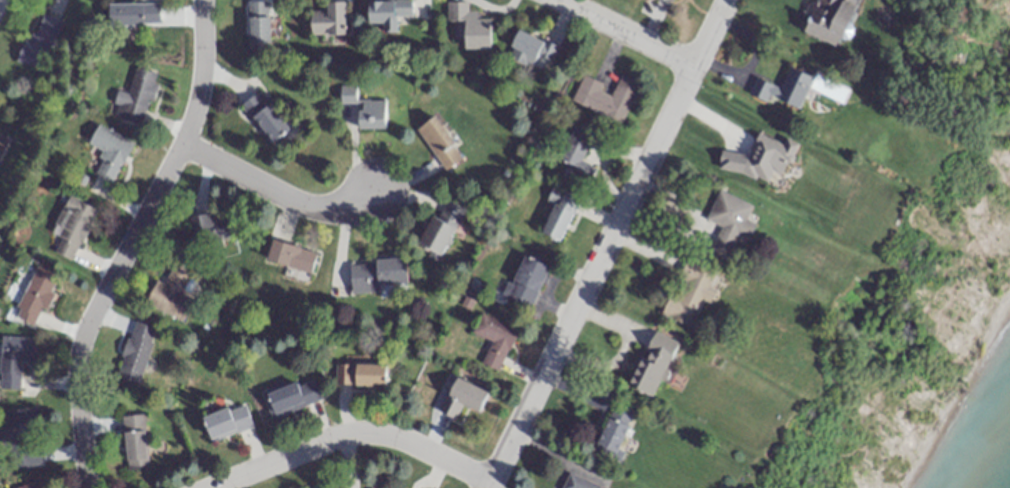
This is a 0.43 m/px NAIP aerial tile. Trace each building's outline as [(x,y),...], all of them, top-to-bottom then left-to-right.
[(369,25),(382,25),(382,33),(398,33),(398,17),(410,17),(410,0),(389,0),(368,0),(369,25)] [(805,33),(841,47),(860,0),(817,0),(805,33)] [(248,2),(248,51),(269,51),(269,2),(248,2)] [(326,12),(310,12),(310,36),(345,36),(345,2),(326,2),(326,12)] [(465,49),(490,50),(491,18),(477,18),(477,12),(467,12),(467,2),(447,2),(447,21),(466,22),(465,49)] [(109,4),(109,25),(159,25),(159,4),(109,4)] [(18,63),(43,72),(61,20),(36,12),(18,63)] [(552,62),(559,46),(518,30),(508,56),(541,69),(545,59),(552,62)] [(849,88),(790,65),(782,87),(756,78),(750,94),(767,101),(769,96),(802,108),(809,90),(844,103),(849,88)] [(157,73),(134,68),(128,93),(118,91),(112,118),(141,125),(147,100),(151,101),(157,73)] [(620,75),(611,97),(599,91),(603,82),(584,74),(571,102),(621,123),(638,83),(620,75)] [(342,103),(355,103),(355,87),(342,87),(342,103)] [(239,107),(273,142),(289,126),(255,92),(239,107)] [(385,100),(359,100),(359,130),(385,130),(385,100)] [(463,158),(435,116),(416,129),(444,171),(463,158)] [(574,166),(570,177),(589,184),(596,167),(581,161),(593,133),(574,125),(560,160),(574,166)] [(94,174),(114,183),(132,141),(96,126),(88,145),(104,152),(94,174)] [(561,241),(580,197),(554,185),(547,200),(554,203),(541,232),(561,241)] [(753,205),(719,191),(707,220),(721,226),(710,253),(728,260),(738,237),(749,241),(756,222),(748,219),(753,205)] [(97,208),(68,196),(55,225),(63,228),(52,251),(73,261),(97,208)] [(432,216),(418,247),(441,258),(464,208),(446,199),(437,218),(432,216)] [(192,217),(193,243),(233,241),(232,216),(192,217)] [(317,254),(273,239),(266,260),(309,275),(317,254)] [(549,265),(522,254),(505,296),(532,307),(549,265)] [(351,291),(408,287),(405,258),(375,260),(375,263),(349,265),(351,291)] [(692,326),(702,300),(710,303),(721,275),(684,261),(663,315),(692,326)] [(13,316),(34,326),(58,275),(37,265),(13,316)] [(156,280),(145,304),(182,321),(192,300),(179,294),(189,274),(172,266),(164,284),(156,280)] [(498,370),(517,329),(482,313),(472,332),(491,340),(481,362),(498,370)] [(139,383),(154,327),(131,321),(116,377),(139,383)] [(654,397),(678,341),(653,331),(630,386),(654,397)] [(20,389),(21,360),(35,361),(35,338),(1,337),(0,354),(0,389),(20,389)] [(335,386),(387,386),(387,365),(335,365),(335,386)] [(321,401),(313,377),(263,394),(270,418),(321,401)] [(489,390),(456,378),(442,414),(455,419),(461,404),(480,412),(489,390)] [(596,452),(617,460),(636,408),(615,401),(596,452)] [(211,441),(252,428),(244,404),(203,418),(211,441)] [(9,467),(39,465),(35,408),(5,410),(9,467)] [(127,472),(148,470),(143,415),(121,417),(127,472)] [(568,474),(563,487),(604,487),(568,474)]
